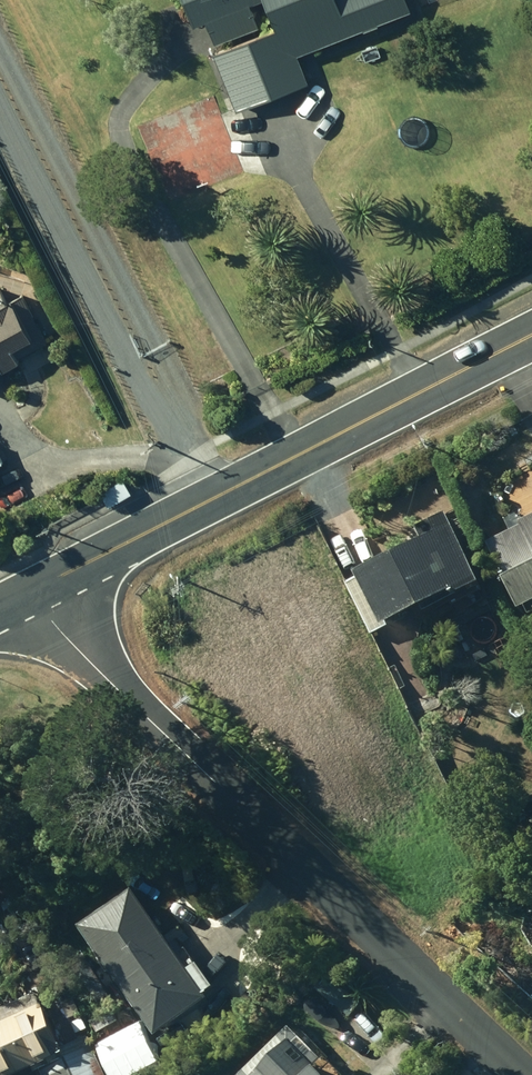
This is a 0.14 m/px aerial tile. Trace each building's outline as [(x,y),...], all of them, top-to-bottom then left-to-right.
[(198,21),(209,17),(218,39),(264,22),(255,0),(190,0),(198,21)] [(241,107),(312,79),(301,50),(416,6),(413,0),(272,0),(280,22),(218,47),(241,107)] [(9,358),(10,362),(26,354),(25,351),(52,338),(28,286),(14,292),(8,278),(0,282),(0,363),(9,358)] [(423,475),(430,488),(443,480),(436,469),(423,475)] [(135,489),(128,475),(103,488),(111,502),(135,489)] [(430,534),(366,566),(391,618),(434,598),(437,604),(490,579),(455,507),(424,522),(430,534)] [(531,604),(531,513),(524,517),(526,520),(495,536),(531,604)] [(89,924),(165,1032),(218,995),(140,887),(89,924)] [(71,1049),(48,999),(0,1020),(0,1074),(13,1074),(71,1049)] [(297,1036),(257,1074),(335,1074),(297,1036)] [(47,1074),(110,1074),(96,1043),(43,1068),(47,1074)]
